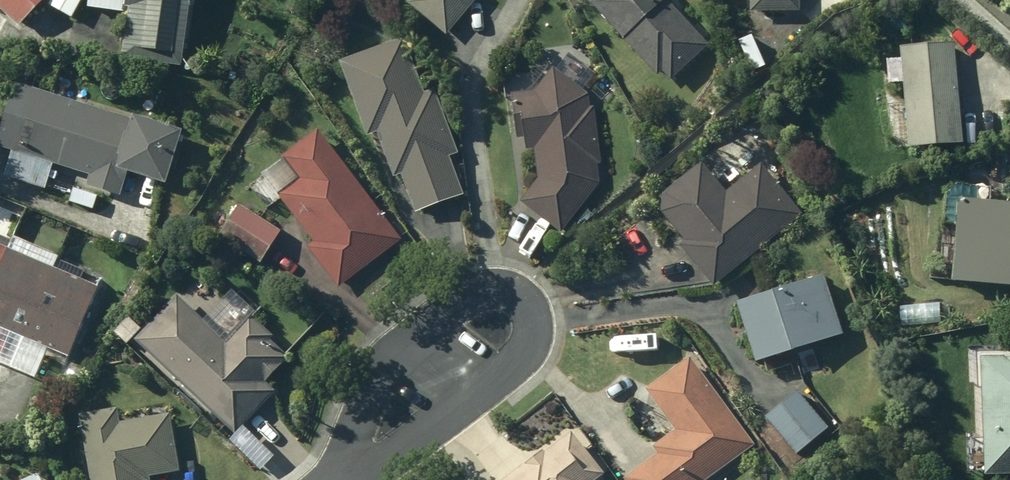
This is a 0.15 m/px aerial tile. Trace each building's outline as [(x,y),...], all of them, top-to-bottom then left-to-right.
[(13,32),(43,0),(0,0),(0,19),(13,32)] [(45,6),(68,20),(80,0),(49,0),(45,6)] [(86,11),(124,16),(118,63),(177,70),(186,0),(87,0),(86,11)] [(404,5),(444,37),(474,0),(408,0),(404,5)] [(585,6),(583,8),(653,78),(658,74),(668,85),(706,47),(661,2),(663,0),(583,0),(581,1),(585,6)] [(797,0),(747,0),(747,13),(761,13),(761,22),(774,21),(773,14),(797,13),(797,0)] [(400,42),(335,64),(362,139),(375,134),(390,178),(399,175),(413,214),(459,197),(445,160),(455,157),(433,92),(419,97),(400,42)] [(896,53),(903,152),(959,149),(953,50),(896,53)] [(531,94),(507,97),(513,140),(520,139),(521,152),(530,151),(534,181),(518,204),(560,236),(597,186),(595,167),(598,167),(590,109),(587,109),(586,98),(549,70),(531,94)] [(84,189),(117,199),(123,178),(159,190),(175,137),(27,91),(0,176),(0,178),(42,192),(50,166),(88,177),(84,189)] [(259,178),(312,245),(304,251),(335,291),(398,242),(314,135),(259,178)] [(657,214),(681,243),(675,248),(709,290),(801,215),(760,165),(722,195),(698,165),(658,197),(666,206),(657,214)] [(858,170),(846,172),(848,184),(860,183),(858,170)] [(70,192),(67,204),(88,211),(92,199),(70,192)] [(955,202),(948,286),(1009,291),(1009,207),(955,202)] [(278,233),(235,209),(217,241),(259,265),(278,233)] [(33,382),(46,350),(66,358),(94,290),(77,283),(80,274),(6,243),(7,241),(0,238),(0,368),(33,382)] [(821,281),(732,309),(751,368),(840,340),(821,281)] [(131,343),(231,437),(272,394),(262,385),(285,361),(266,343),(269,338),(246,316),(221,342),(173,298),(131,343)] [(110,335),(123,347),(137,330),(124,318),(110,335)] [(967,446),(967,462),(979,462),(979,473),(1009,473),(1009,354),(977,354),(978,446),(967,446)] [(643,387),(673,428),(649,446),(654,453),(621,477),(624,479),(699,479),(750,442),(686,356),(643,387)] [(795,390),(762,415),(792,454),(824,429),(795,390)] [(146,479),(176,474),(167,418),(115,427),(112,411),(75,418),(86,479),(146,479)] [(601,470),(566,429),(541,449),(539,447),(500,479),(590,479),(601,470)]
